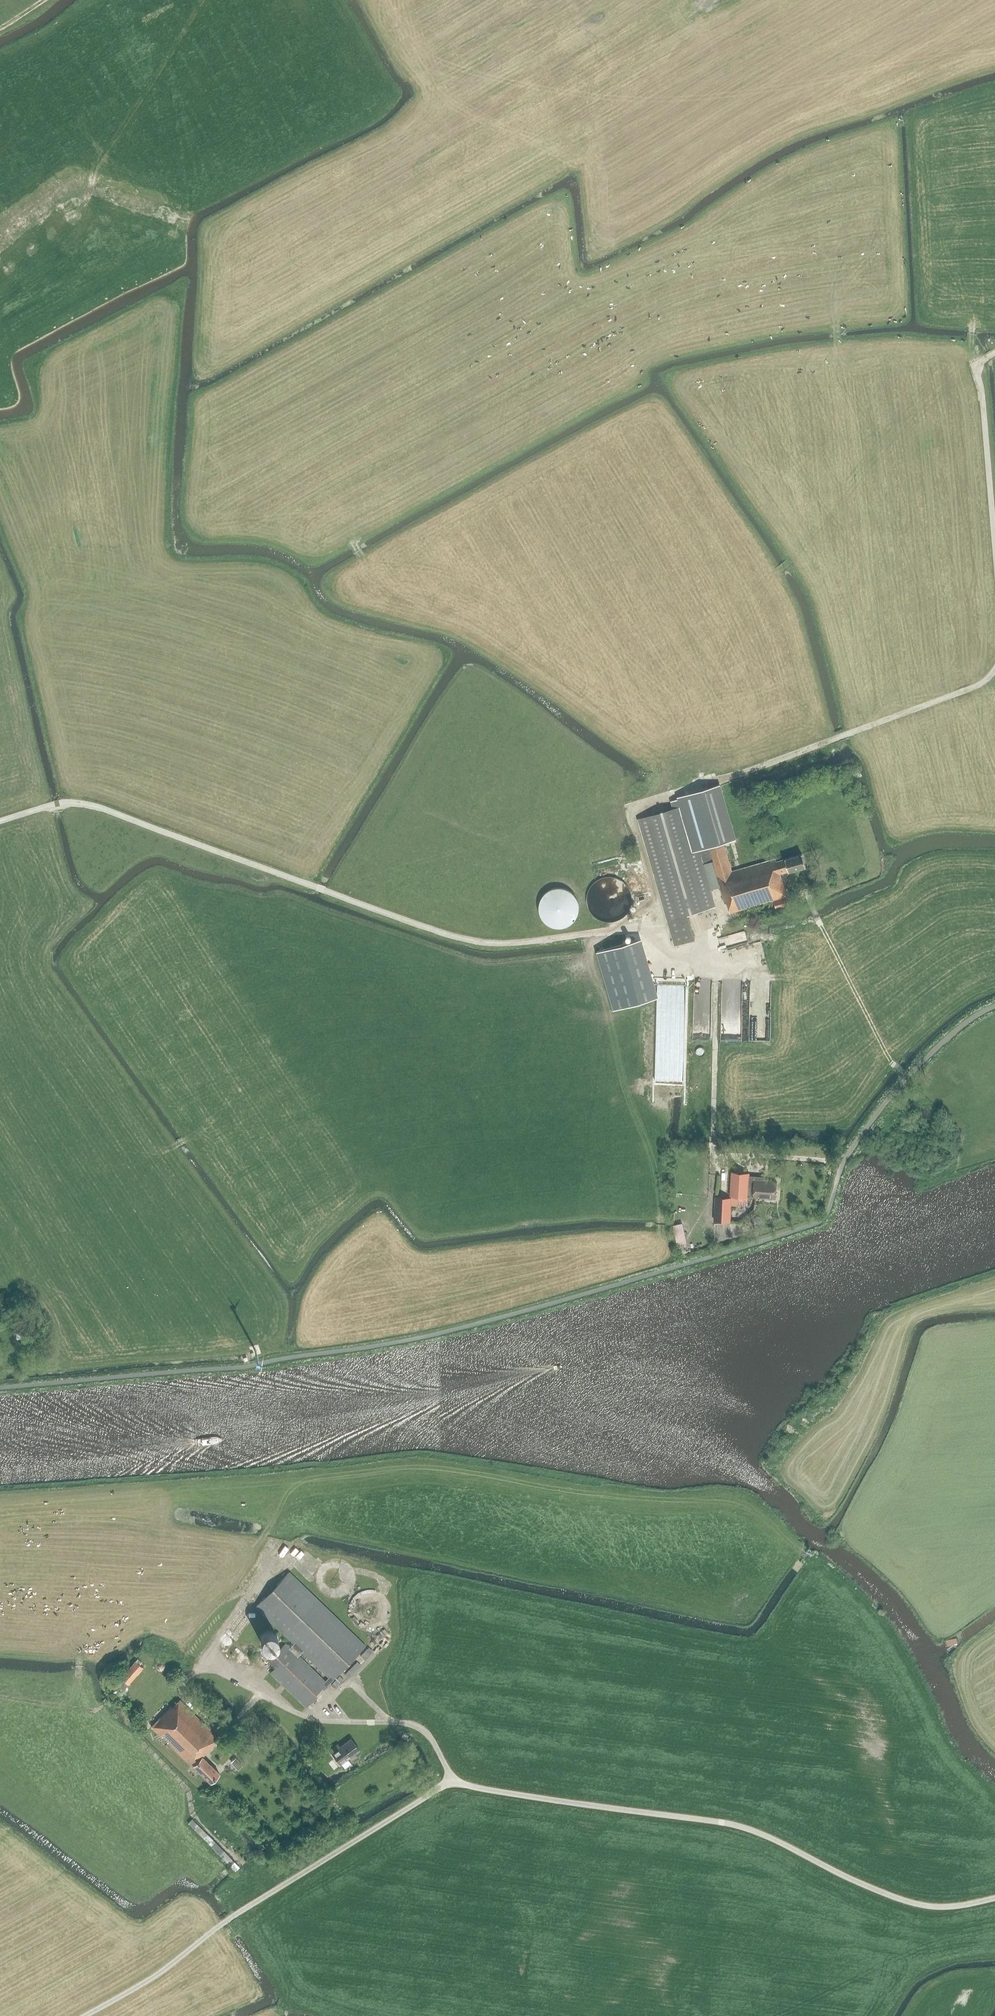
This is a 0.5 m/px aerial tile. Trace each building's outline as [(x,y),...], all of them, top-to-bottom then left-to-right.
[(806,867),(802,854),(777,861),(776,859),(732,872),(723,843),(735,839),(720,787),(671,801),(673,809),(638,819),(675,945),(695,939),(688,915),(716,907),(711,890),(720,887),(725,904),(727,904),(730,913),(774,900),(776,909),(789,905),(780,874),(789,871),(789,872),(806,867)] [(610,877),(606,877),(603,877),(600,878),(598,880),(595,881),(593,883),(591,886),(589,888),(588,891),(587,894),(587,897),(587,900),(587,903),(588,906),(589,909),(591,912),(592,914),(595,917),(597,918),(600,920),(603,921),(606,922),(609,922),(612,922),(615,921),(618,920),(621,919),(623,917),(626,915),(628,912),(629,910),(630,907),(631,904),(632,901),(632,898),(632,895),(631,892),(630,889),(628,886),(626,884),(624,882),(621,880),(619,879),(616,877),(613,877),(610,877)] [(547,924),(553,927),(558,928),(565,927),(573,922),(578,913),(578,906),(577,901),(575,895),(568,890),(560,888),(553,888),(546,891),(541,897),(537,903),(538,909),(541,918),(547,924)] [(747,930),(720,935),(722,947),(749,941),(747,930)] [(642,939),(597,952),(602,971),(647,958),(642,939)] [(776,1199),(777,1181),(765,1181),(765,1177),(749,1176),(749,1173),(732,1172),(730,1196),(747,1197),(747,1196),(752,1196),(752,1197),(776,1199)] [(730,1221),(731,1198),(715,1197),(714,1220),(730,1221)] [(675,1221),(677,1242),(687,1241),(685,1220),(675,1221)] [(27,1330),(16,1333),(17,1339),(29,1336),(27,1330)] [(285,1643),(269,1660),(276,1667),(270,1673),(306,1707),(366,1646),(289,1572),(255,1607),(294,1644),(290,1647),(285,1643)] [(144,1668),(136,1661),(121,1677),(119,1676),(114,1681),(123,1690),(144,1668)] [(210,1782),(219,1773),(202,1756),(219,1739),(179,1701),(172,1708),(171,1707),(151,1727),(193,1767),(194,1766),(210,1782)] [(330,1750),(341,1764),(359,1750),(351,1739),(340,1747),(338,1744),(330,1750)] [(314,1746),(309,1740),(302,1746),(307,1751),(314,1746)]
